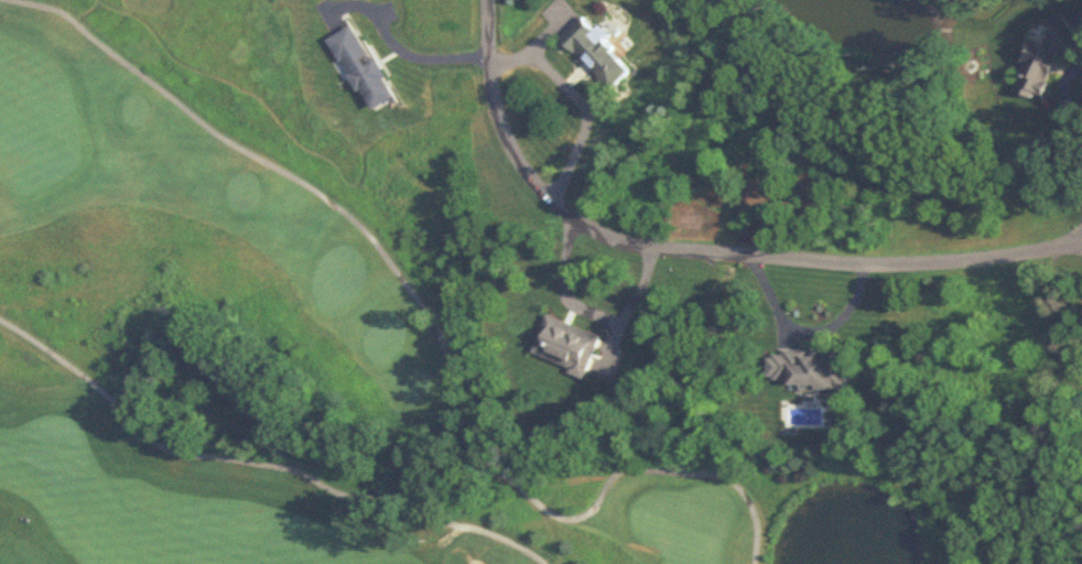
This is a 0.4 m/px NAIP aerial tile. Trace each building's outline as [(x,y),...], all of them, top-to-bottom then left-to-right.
[(606,23),(598,29),(589,17),(567,34),(611,90),(635,72),(609,39),(615,35),(606,23)] [(1055,51),(1072,56),(1080,29),(1048,20),(1041,44),(1026,40),(1010,92),(1039,101),(1055,51)] [(331,39),(371,112),(398,97),(357,24),(331,39)] [(589,376),(604,335),(548,315),(533,356),(589,376)] [(850,389),(850,353),(770,353),(770,389),(850,389)]
